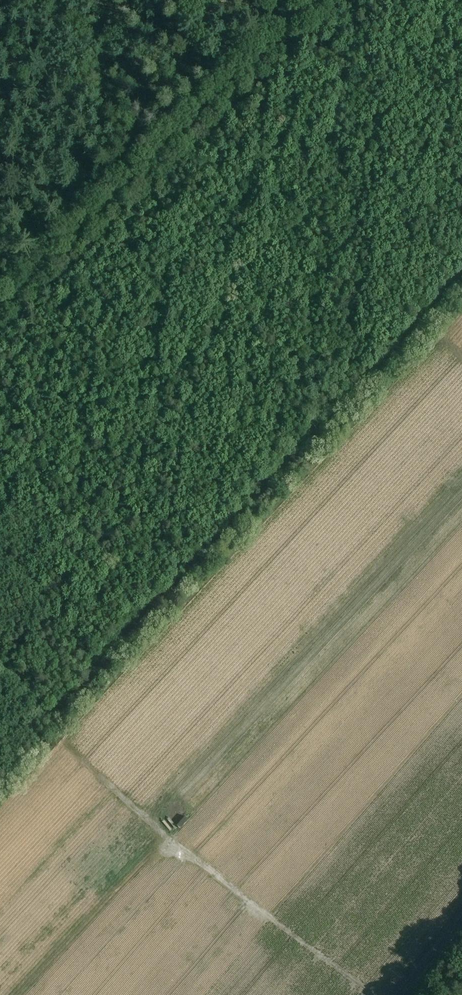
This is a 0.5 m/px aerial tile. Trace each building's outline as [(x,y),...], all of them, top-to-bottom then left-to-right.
[(203,775),(199,780),(209,788),(213,782),(203,775)]
